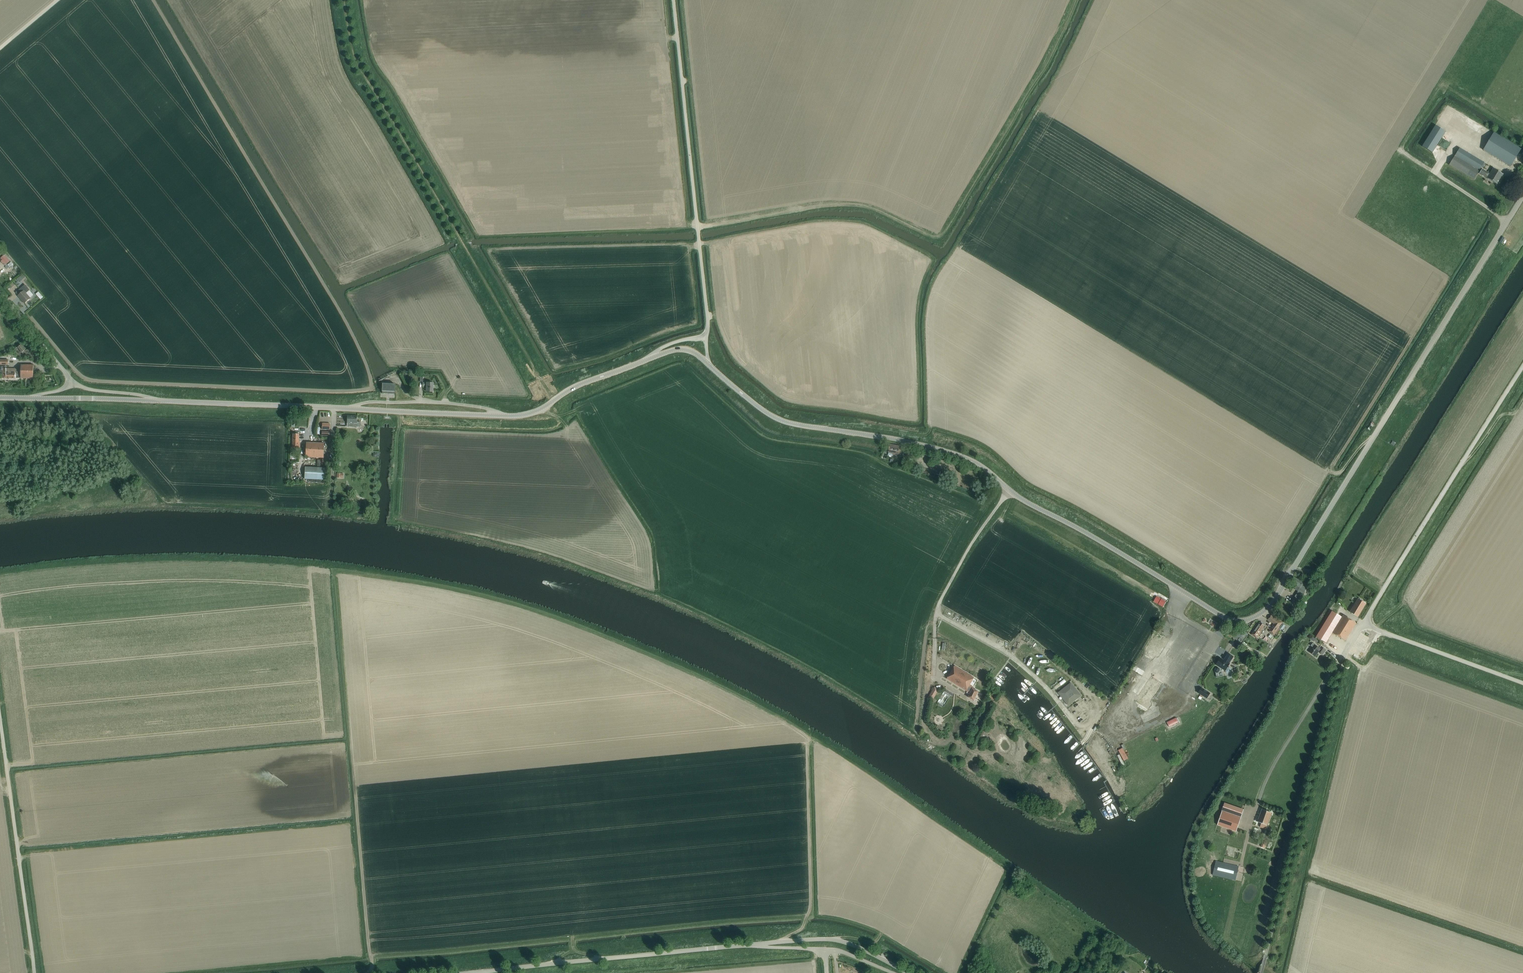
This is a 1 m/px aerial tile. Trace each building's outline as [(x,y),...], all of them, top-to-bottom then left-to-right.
[(1452,137),(1442,131),(1429,152),(1439,159),(1452,137)] [(1510,166),(1521,149),(1494,133),(1484,150),(1510,166)] [(1479,170),(1484,162),(1460,148),(1455,156),(1474,168),(1479,170)] [(1449,165),(1467,175),(1474,180),(1479,171),(1454,156),(1449,165)] [(1503,174),(1499,172),(1493,168),(1490,174),(1482,169),(1480,173),(1497,184),(1503,174)] [(5,256),(5,255),(0,258),(2,260),(1,261),(3,263),(5,265),(10,261),(8,259),(9,258),(6,255),(5,256)] [(24,303),(28,300),(30,298),(33,295),(29,290),(30,290),(25,284),(19,289),(22,292),(18,296),(24,303)] [(15,378),(15,369),(15,368),(6,368),(6,365),(8,365),(8,360),(0,360),(0,362),(0,365),(0,374),(2,374),(2,378),(15,378)] [(21,369),(21,378),(33,378),(33,365),(21,365),(21,369)] [(395,392),(395,390),(395,384),(382,383),(382,391),(382,393),(394,394),(394,392),(395,392)] [(433,392),(433,383),(427,383),(423,383),(423,386),(427,386),(426,391),(433,392)] [(360,426),(360,422),(357,422),(357,416),(347,415),(347,420),(347,423),(347,426),(360,426)] [(323,458),(324,448),(324,443),(306,442),(305,457),(323,458)] [(899,455),(900,453),(901,448),(899,447),(899,446),(890,444),(888,455),(892,456),(892,455),(897,456),(898,454),(899,455)] [(915,459),(915,458),(916,453),(908,451),(906,458),(915,459)] [(326,467),(320,467),(317,467),(305,467),(304,479),(325,480),(326,467)] [(1163,607),(1166,602),(1156,596),(1153,601),(1163,607)] [(1358,617),(1366,603),(1358,598),(1350,612),(1358,617)] [(1332,611),(1316,637),(1326,643),(1341,617),(1332,611)] [(1268,619),(1274,624),(1279,627),(1280,628),(1281,629),(1282,630),(1286,626),(1284,624),(1282,623),(1283,622),(1276,618),(1271,615),(1268,619)] [(1343,615),(1332,633),(1345,641),(1356,623),(1343,615)] [(1257,638),(1261,632),(1260,631),(1264,625),(1260,622),(1251,634),(1257,638)] [(1274,624),(1269,631),(1274,635),(1276,636),(1281,629),(1280,628),(1279,627),(1274,624)] [(1231,638),(1234,632),(1229,629),(1226,634),(1231,638)] [(1152,654),(1159,644),(1163,636),(1157,633),(1146,651),(1152,654)] [(1319,648),(1312,643),(1310,646),(1312,647),(1308,651),(1307,650),(1307,651),(1316,658),(1316,657),(1315,656),(1317,653),(1318,651),(1322,654),(1326,650),(1321,646),(1319,648)] [(1229,663),(1233,657),(1228,653),(1223,660),(1220,658),(1217,664),(1218,664),(1217,666),(1225,671),(1226,672),(1228,673),(1230,673),(1231,670),(1231,668),(1229,667),(1227,667),(1229,664),(1229,663)] [(1183,658),(1180,663),(1192,671),(1195,665),(1183,658)] [(1138,669),(1145,674),(1148,669),(1141,664),(1138,669)] [(974,700),(978,691),(973,689),(974,687),(970,685),(974,678),(955,666),(947,679),(970,693),(968,697),(974,700)] [(1166,680),(1165,682),(1176,689),(1177,687),(1166,680)] [(1071,682),(1059,691),(1065,698),(1063,699),(1067,704),(1071,701),(1072,703),(1081,695),(1071,682)] [(1167,685),(1165,687),(1163,685),(1156,695),(1161,698),(1169,686),(1167,685)] [(935,687),(929,696),(933,699),(939,689),(935,687)] [(1207,698),(1210,693),(1201,688),(1198,693),(1207,698)] [(947,689),(940,699),(947,703),(953,693),(947,689)] [(1171,696),(1159,703),(1160,705),(1172,699),(1171,696)] [(1161,716),(1173,709),(1172,707),(1160,713),(1161,716)] [(1112,708),(1106,721),(1109,723),(1115,710),(1112,708)] [(1116,725),(1123,712),(1121,711),(1114,723),(1116,725)] [(1169,727),(1179,722),(1176,718),(1167,722),(1169,727)] [(1094,747),(1099,736),(1097,734),(1091,746),(1094,747)] [(1096,749),(1102,752),(1108,739),(1102,736),(1096,749)] [(1112,756),(1117,743),(1114,742),(1109,755),(1112,756)] [(1236,832),(1236,831),(1243,809),(1224,803),(1221,811),(1222,811),(1217,826),(1233,831),(1236,832)] [(1265,829),(1271,812),(1262,809),(1257,822),(1261,823),(1260,827),(1265,829)] [(1235,880),(1238,868),(1239,866),(1216,861),(1213,875),(1235,880)]
